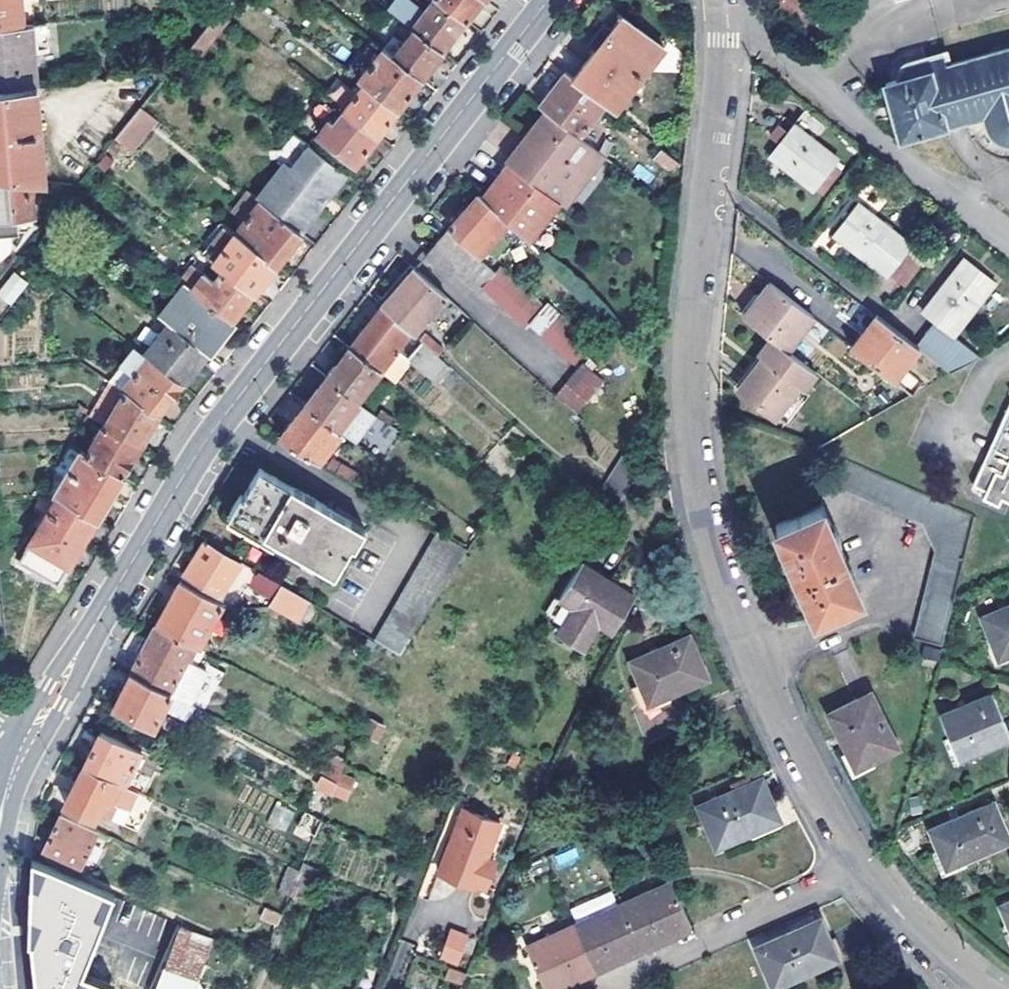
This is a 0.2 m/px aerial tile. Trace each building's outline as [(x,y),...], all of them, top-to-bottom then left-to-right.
[(23,24),(21,0),(0,0),(0,26),(23,24)] [(233,0),(226,0),(219,9),(229,17),(238,4),(233,0)] [(386,10),(408,26),(422,9),(410,0),(394,0),(386,10)] [(413,27),(443,50),(466,20),(441,0),(434,0),(413,27)] [(466,20),(481,0),(441,0),(466,20)] [(229,17),(219,9),(187,48),(198,56),(230,18),(229,17)] [(604,103),(615,111),(663,48),(621,15),(610,29),(602,23),(587,43),(594,49),(592,52),(572,78),(604,103)] [(31,26),(33,44),(48,43),(46,22),(31,23),(31,26)] [(0,26),(0,86),(37,83),(33,44),(31,26),(23,26),(23,24),(0,26)] [(386,46),(423,75),(443,50),(413,27),(412,28),(416,32),(407,43),(395,35),(386,46)] [(362,77),(367,81),(399,105),(423,75),(386,46),(362,77)] [(952,67),(948,54),(912,64),(909,66),(907,70),(905,72),(905,75),(904,80),(888,85),(904,138),(987,115),(990,127),(992,133),(994,136),(997,139),(1000,142),(1003,143),(1007,145),(1008,145),(1008,51),(952,67)] [(547,111),(579,136),(604,103),(572,78),(564,71),(539,105),(547,111)] [(60,156),(70,181),(76,181),(164,72),(126,76),(60,156)] [(341,104),(378,133),(399,105),(367,81),(358,92),(349,86),(337,101),(341,104)] [(45,178),(38,83),(37,83),(0,86),(0,173),(34,177),(45,178)] [(356,160),(378,133),(341,104),(320,132),(356,160)] [(131,147),(154,119),(141,109),(118,137),(131,147)] [(823,125),(803,110),(787,131),(778,124),(769,135),(779,142),(769,154),(814,188),(816,186),(825,193),(844,170),(834,163),(838,158),(813,139),(823,125)] [(604,156),(579,136),(547,111),(524,140),(507,162),(509,163),(559,203),(576,181),(581,184),(604,156)] [(347,171),(310,143),(292,165),(285,160),(280,167),(324,201),(347,171)] [(673,171),(680,162),(662,148),(656,157),(673,171)] [(508,222),(543,255),(565,227),(553,217),(562,205),(559,203),(509,163),(502,173),(483,197),(508,222)] [(324,201),(280,167),(258,195),(262,197),(260,199),(301,231),(324,201)] [(0,173),(0,234),(20,233),(19,215),(34,214),(32,195),(34,177),(0,173)] [(564,206),(581,184),(576,181),(559,203),(562,205),(564,206)] [(301,231),(260,199),(248,190),(245,195),(256,204),(235,231),(276,262),(301,231)] [(481,254),(508,222),(483,197),(479,193),(428,253),(449,272),(453,268),(482,292),(487,288),(528,326),(531,323),(575,363),(592,345),(549,304),(546,306),(503,267),(498,272),(481,254)] [(256,204),(245,195),(231,212),(243,221),(256,204)] [(907,285),(925,260),(909,248),(912,245),(859,203),(835,233),(889,275),(891,272),(907,285)] [(223,266),(255,290),(276,262),(235,231),(214,258),(223,266)] [(966,366),(981,357),(954,335),(996,282),(964,257),(923,311),(933,319),(923,332),(966,366)] [(180,277),(185,281),(233,317),(255,290),(223,266),(215,276),(205,269),(196,279),(185,271),(180,277)] [(423,324),(447,296),(415,266),(391,296),(423,324)] [(15,272),(0,290),(0,291),(13,301),(28,283),(15,272)] [(168,321),(207,350),(220,334),(233,317),(185,281),(160,313),(168,321)] [(776,341),(790,352),(815,319),(772,286),(747,319),(776,341)] [(369,323),(398,348),(411,332),(382,306),(369,323)] [(144,353),(168,321),(160,313),(134,346),(144,353)] [(878,315),(851,347),(894,380),(904,368),(920,348),(882,318),(878,315)] [(168,321),(144,353),(182,383),(207,350),(168,321)] [(450,367),(422,341),(408,358),(398,348),(369,323),(351,348),(379,372),(391,382),(410,361),(435,384),(450,367)] [(743,393),(778,419),(802,389),(806,392),(819,375),(790,352),(776,341),(762,359),(767,362),(743,393)] [(107,378),(122,389),(158,414),(182,383),(144,353),(134,346),(107,378)] [(379,372),(351,348),(329,377),(359,399),(379,372)] [(554,395),(575,414),(601,383),(582,366),(554,395)] [(904,368),(894,380),(911,393),(921,381),(904,368)] [(345,432),(349,435),(370,407),(359,399),(329,377),(308,405),(345,432)] [(107,378),(106,378),(86,414),(102,423),(122,389),(107,378)] [(158,414),(122,389),(102,423),(139,445),(158,414)] [(802,389),(778,419),(787,425),(811,395),(806,392),(802,389)] [(284,438),(323,462),(331,452),(345,432),(308,405),(284,438)] [(997,431),(1004,434),(988,469),(980,467),(971,486),(986,492),(982,501),(995,508),(1000,499),(1008,503),(1008,407),(997,431)] [(84,453),(121,474),(139,445),(102,423),(84,453)] [(1004,434),(997,431),(990,436),(986,441),(983,446),(981,450),(980,456),(980,462),(980,467),(988,469),(1004,434)] [(84,453),(78,449),(54,493),(96,518),(121,474),(84,453)] [(339,457),(331,452),(323,462),(332,468),(339,457)] [(340,455),(339,457),(332,468),(357,484),(365,471),(340,455)] [(972,519),(841,456),(831,482),(919,524),(935,555),(913,640),(942,648),(955,594),(972,519)] [(260,468),(231,511),(264,531),(261,536),(274,544),(277,539),(333,574),(352,546),(355,548),(366,532),(260,468)] [(58,581),(96,518),(54,493),(38,495),(34,503),(48,511),(20,558),(58,581)] [(858,595),(823,508),(776,528),(791,565),(788,566),(791,573),(794,581),(797,580),(812,614),(858,595)] [(228,515),(261,536),(264,531),(231,511),(228,515)] [(400,655),(469,550),(439,532),(374,639),(400,655)] [(222,594),(242,560),(206,539),(185,574),(222,594)] [(330,580),(333,574),(277,539),(274,544),(330,580)] [(569,609),(555,632),(581,648),(595,625),(609,633),(631,598),(578,563),(556,600),(569,609)] [(282,584),(260,571),(251,585),(273,599),(282,584)] [(201,648),(224,604),(182,580),(158,625),(199,647),(201,648)] [(300,620),(310,601),(282,584),(273,599),(271,602),(300,620)] [(569,609),(556,600),(542,623),(555,632),(569,609)] [(1003,609),(983,617),(1000,657),(1008,654),(1008,606),(1003,609)] [(191,661),(199,647),(158,625),(132,673),(191,705),(209,671),(191,661)] [(707,674),(688,632),(630,658),(648,700),(707,674)] [(941,652),(926,648),(923,661),(937,665),(941,652)] [(188,723),(197,708),(191,705),(132,673),(114,708),(154,729),(165,710),(188,723)] [(897,743),(870,691),(829,713),(846,745),(839,749),(850,769),(897,743)] [(1008,734),(993,694),(941,714),(957,755),(1008,734)] [(85,766),(120,783),(146,796),(148,791),(129,781),(133,773),(138,775),(145,761),(160,768),(162,763),(101,732),(85,766)] [(111,802),(120,783),(85,766),(66,805),(95,819),(104,799),(111,802)] [(333,794),(337,783),(322,775),(317,785),(333,794)] [(780,817),(763,777),(700,804),(717,845),(780,817)] [(994,803),(932,830),(948,866),(1008,840),(1008,835),(994,803)] [(286,831),(293,812),(274,805),(267,824),(286,831)] [(498,822),(462,809),(439,872),(474,885),(476,883),(487,886),(496,862),(485,857),(498,822)] [(322,820),(305,811),(293,837),(311,846),(322,820)] [(45,849),(81,866),(89,850),(99,830),(62,813),(45,849)] [(554,856),(558,868),(578,860),(573,848),(554,856)] [(103,857),(89,850),(81,866),(95,872),(103,857)] [(27,920),(35,988),(100,988),(79,981),(112,895),(32,861),(27,910),(27,920)] [(291,895),(300,872),(287,867),(278,890),(291,895)] [(693,927),(672,881),(624,902),(644,948),(652,945),(693,927)] [(644,948),(624,902),(577,923),(597,969),(604,966),(644,948)] [(266,916),(280,922),(284,913),(270,907),(266,916)] [(838,957),(821,918),(757,946),(773,985),(838,957)] [(214,937),(182,923),(165,964),(197,977),(214,937)] [(577,923),(528,945),(548,988),(551,988),(589,973),(597,969),(577,923)] [(452,928),(441,954),(458,960),(468,935),(452,928)] [(197,977),(165,964),(155,988),(192,988),(197,977)] [(444,977),(461,984),(466,972),(448,965),(444,977)]
